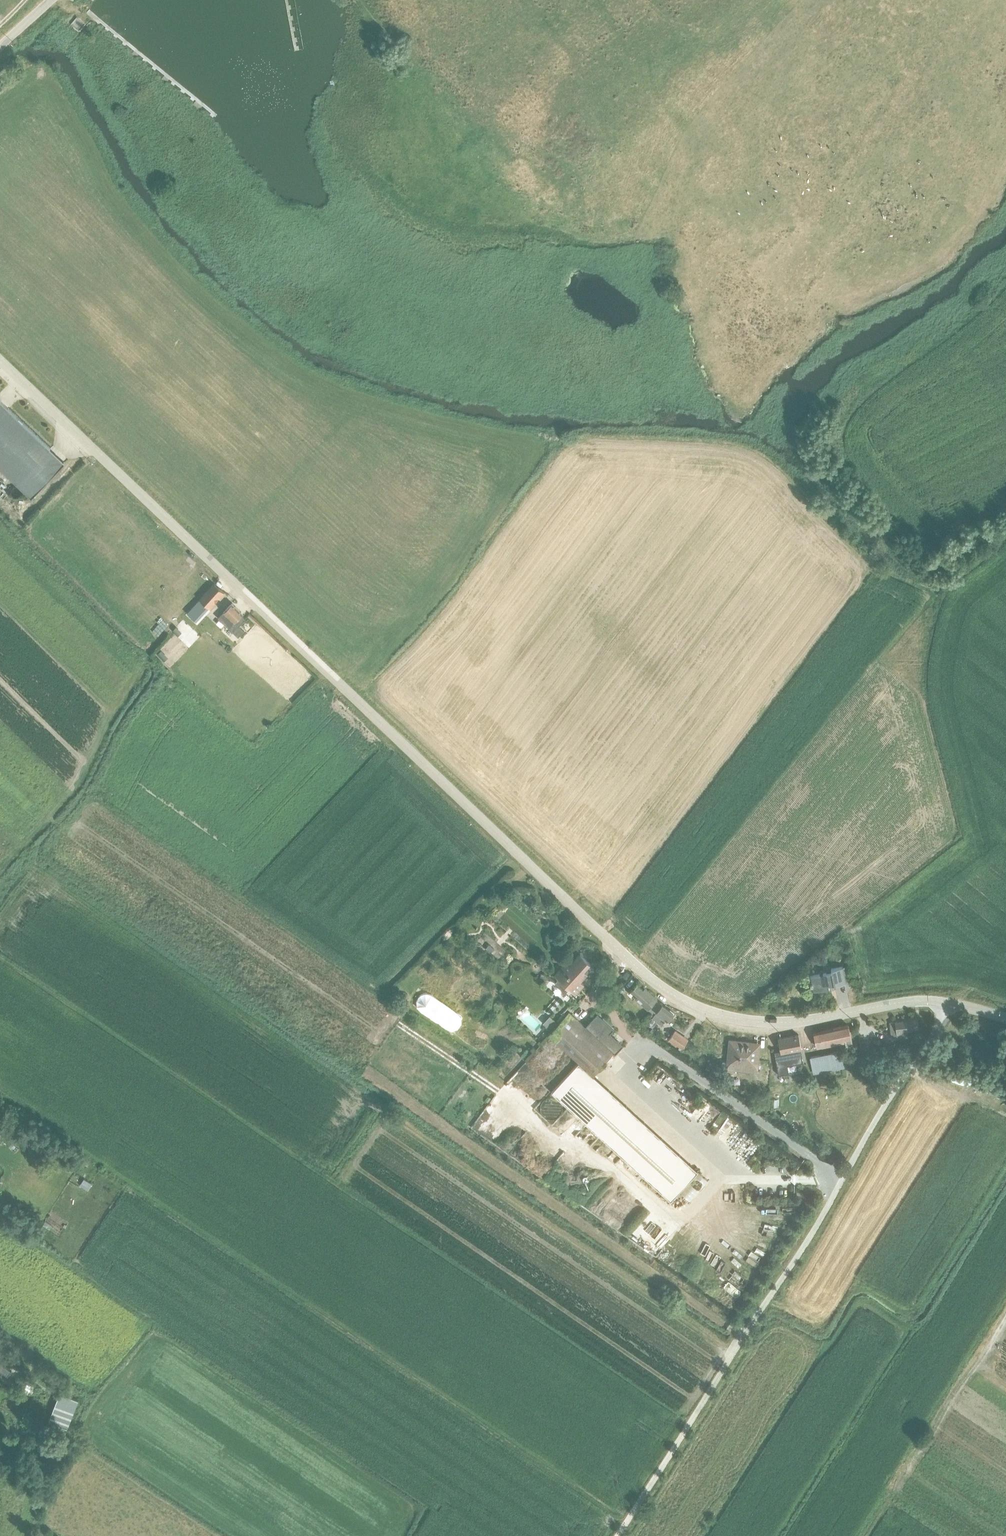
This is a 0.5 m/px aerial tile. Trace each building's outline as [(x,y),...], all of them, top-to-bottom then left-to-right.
[(911,277),(921,270),(918,265),(908,272),(911,277)] [(31,497),(65,463),(0,400),(0,467),(31,497)] [(214,583),(187,615),(197,624),(224,592),(214,583)] [(232,603),(218,617),(238,636),(244,630),(239,626),(246,619),(241,615),(243,613),(232,603)] [(502,942),(507,938),(503,932),(498,936),(502,942)] [(558,979),(553,985),(554,985),(555,985),(557,986),(559,987),(560,988),(561,989),(562,991),(562,992),(562,993),(563,993),(568,988),(576,994),(585,984),(580,980),(588,972),(584,969),(590,963),(580,953),(570,965),(566,962),(554,975),(558,979)] [(843,966),(846,982),(852,980),(849,965),(843,966)] [(846,982),(843,966),(831,968),(832,971),(810,975),(811,983),(810,983),(811,986),(812,986),(813,991),(829,988),(829,984),(834,983),(834,984),(846,982)] [(656,1012),(662,1004),(657,999),(658,999),(645,987),(643,989),(637,983),(631,990),(637,995),(635,998),(648,1010),(648,1009),(651,1012),(651,1013),(652,1014),(654,1011),(656,1012)] [(662,1004),(656,1012),(652,1017),(652,1018),(648,1024),(653,1028),(658,1022),(662,1025),(666,1019),(667,1020),(673,1012),(662,1004)] [(538,1031),(543,1025),(526,1009),(521,1014),(538,1031)] [(585,1027),(585,1026),(569,1012),(548,1035),(578,1062),(593,1076),(614,1053),(597,1038),(590,1031),(585,1027)] [(597,1038),(614,1053),(615,1054),(623,1045),(610,1033),(614,1029),(597,1013),(585,1026),(585,1027),(590,1031),(597,1038)] [(550,1015),(543,1023),(551,1030),(558,1022),(550,1015)] [(907,1020),(890,1022),(891,1035),(897,1035),(897,1038),(908,1036),(907,1030),(918,1029),(917,1019),(907,1020)] [(848,1024),(813,1032),(817,1048),(845,1042),(847,1048),(853,1047),(848,1024)] [(676,1029),(669,1039),(682,1048),(689,1038),(676,1029)] [(798,1034),(779,1038),(782,1055),(794,1052),(794,1050),(801,1049),(798,1034)] [(754,1051),(755,1041),(729,1038),(726,1065),(727,1065),(727,1069),(757,1072),(757,1068),(758,1068),(760,1052),(754,1051)] [(865,1039),(859,1040),(861,1053),(867,1052),(865,1039)] [(841,1050),(811,1056),(814,1073),(845,1067),(841,1050)] [(706,1067),(704,1070),(711,1074),(713,1071),(717,1066),(715,1066),(709,1061),(706,1066),(706,1067)] [(593,1076),(578,1062),(552,1091),(671,1200),(679,1191),(690,1201),(708,1180),(593,1076)] [(856,1122),(861,1125),(867,1113),(861,1110),(856,1122)] [(15,1135),(6,1145),(11,1149),(19,1138),(15,1135)] [(81,1183),(89,1188),(93,1181),(86,1176),(81,1183)] [(766,1227),(776,1228),(777,1218),(767,1218),(766,1227)] [(761,1230),(760,1243),(771,1243),(772,1231),(761,1230)] [(748,1263),(756,1265),(758,1256),(751,1254),(748,1263)] [(737,1295),(742,1289),(730,1279),(725,1285),(737,1295)] [(8,1376),(12,1371),(0,1363),(0,1371),(8,1376)] [(22,1378),(17,1386),(28,1393),(33,1385),(34,1384),(23,1377),(22,1378)] [(60,1413),(54,1419),(60,1424),(58,1431),(67,1434),(71,1421),(60,1413)]
